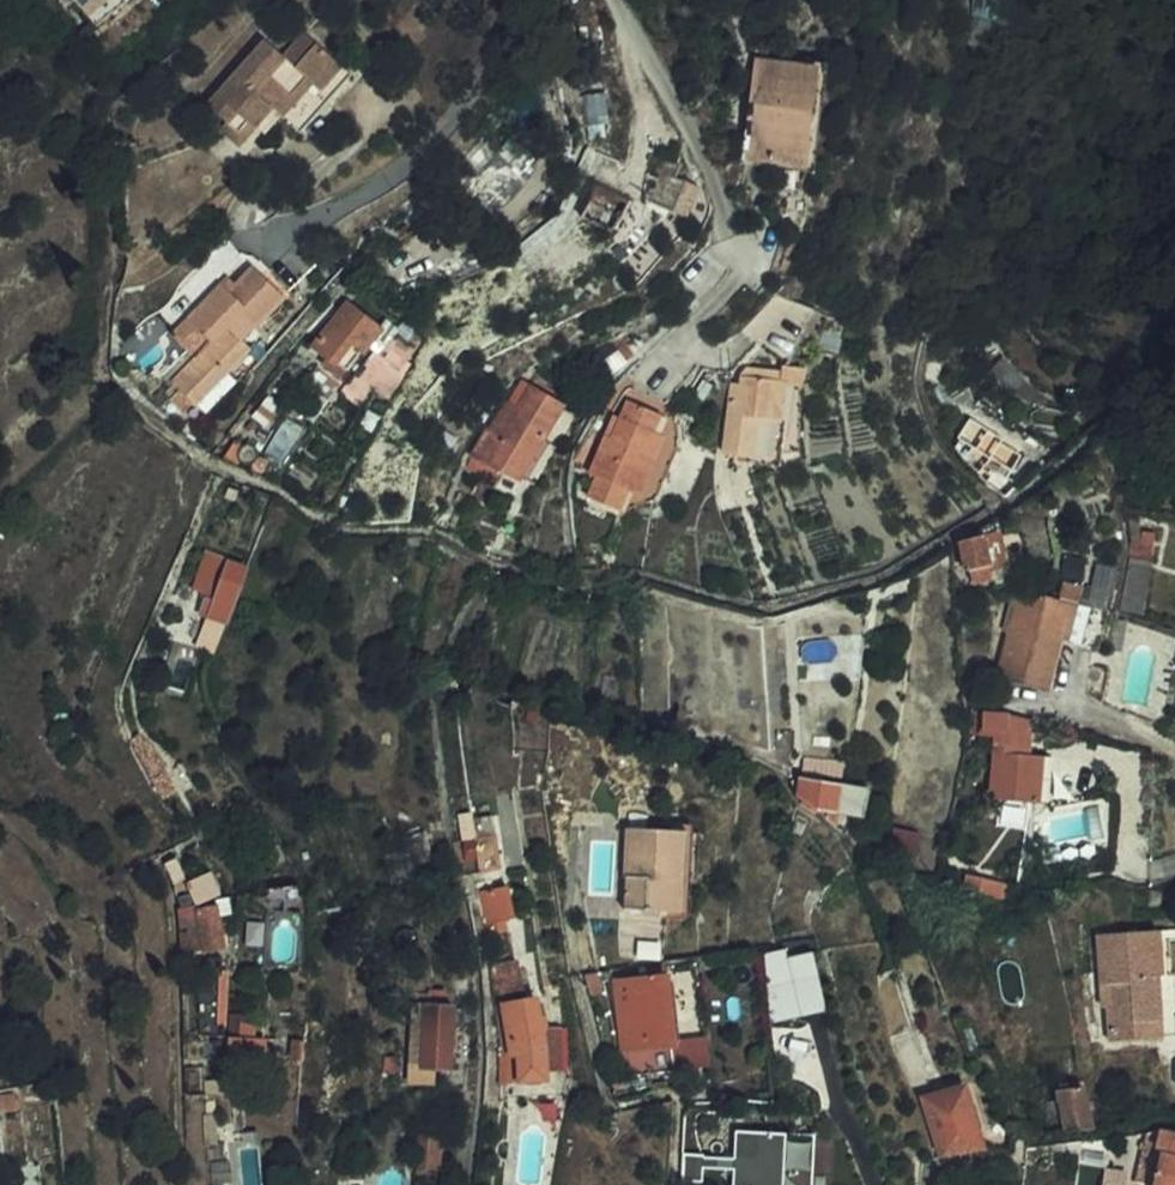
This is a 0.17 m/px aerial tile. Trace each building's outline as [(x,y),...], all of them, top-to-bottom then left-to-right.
[(100,28),(130,0),(75,0),(100,28)] [(974,14),(1002,15),(1003,0),(975,0),(974,14)] [(271,36),(209,98),(226,115),(243,133),(272,104),(299,131),(354,76),(310,32),(288,54),(271,36)] [(801,165),(817,70),(758,61),(743,155),(801,165)] [(243,133),(226,115),(220,121),(238,140),(243,133)] [(602,184),(583,175),(567,208),(613,231),(628,200),(600,187),(602,184)] [(319,266),(298,244),(268,272),(287,293),(319,266)] [(231,293),(223,285),(173,337),(192,355),(208,339),(211,342),(173,380),(179,387),(167,399),(182,413),(194,402),(196,403),(227,372),(248,350),(240,342),(253,329),(256,331),(285,299),(254,269),(238,286),(231,293)] [(238,286),(230,279),(223,285),(231,293),(238,286)] [(379,332),(348,304),(315,339),(347,369),(379,332)] [(1008,390),(1021,377),(1002,359),(990,371),(1008,390)] [(382,371),(367,360),(342,391),(359,405),(371,389),(369,388),(382,371)] [(801,386),(804,369),(785,366),(785,373),(765,371),(764,378),(744,376),(743,385),(734,384),(724,453),(734,454),(733,467),(743,467),(744,461),(749,462),(774,465),(780,419),(786,384),(792,385),(801,386)] [(764,378),(765,371),(750,369),(744,376),(764,378)] [(227,372),(196,403),(207,415),(238,383),(227,372)] [(1030,411),(1042,398),(1021,377),(1008,390),(1030,411)] [(489,427),(465,469),(487,482),(494,470),(513,480),(558,400),(533,386),(521,406),(512,401),(494,431),(489,427)] [(651,504),(678,444),(656,434),(663,417),(629,402),(621,420),(612,440),(606,437),(590,477),(596,479),(588,500),(622,514),(630,495),(636,498),(651,504)] [(1041,456),(991,406),(970,427),(972,428),(963,438),(975,450),(964,460),(989,485),(1003,501),(1006,499),(1022,484),(1017,478),(1041,456)] [(656,434),(678,444),(678,437),(676,430),(672,421),(668,415),(666,413),(663,417),(656,434)] [(621,420),(615,417),(606,437),(612,440),(621,420)] [(250,447),(247,449),(245,451),(244,454),(243,457),(244,460),(245,463),(248,465),(250,466),(254,467),(257,466),(260,465),(262,462),(264,459),(264,456),(263,453),(262,450),(259,448),(256,447),(253,446),(250,447)] [(225,498),(236,502),(239,491),(229,488),(225,498)] [(630,495),(622,514),(629,517),(636,498),(630,495)] [(1008,564),(1008,561),(1005,539),(1004,533),(964,538),(963,538),(967,571),(973,570),(974,580),(989,579),(989,574),(999,573),(998,566),(1008,564)] [(1026,536),(1005,539),(1008,561),(1028,558),(1026,536)] [(1152,559),(1127,554),(1125,575),(1118,608),(1142,613),(1152,559)] [(202,614),(227,623),(247,570),(209,557),(197,589),(205,591),(202,603),(206,605),(204,608),(202,614)] [(1112,588),(1117,563),(1098,559),(1093,584),(1112,588)] [(996,683),(1047,697),(1063,639),(1071,608),(1077,609),(1084,586),(1061,580),(1055,604),(1020,595),(996,683)] [(171,597),(189,603),(204,608),(206,605),(202,603),(205,591),(197,589),(195,588),(178,582),(171,597)] [(1069,640),(1077,609),(1071,608),(1063,639),(1069,640)] [(1081,644),(1089,613),(1077,609),(1069,640),(1081,644)] [(1007,717),(1008,714),(973,713),(972,739),(996,740),(991,801),(1038,804),(1042,758),(1008,755),(1009,746),(1028,747),(1030,723),(1007,717)] [(1047,805),(1051,758),(1042,758),(1038,804),(1047,805)] [(835,823),(841,787),(804,780),(802,797),(835,823)] [(470,817),(472,835),(494,832),(491,813),(470,817)] [(914,856),(918,831),(894,827),(890,853),(914,856)] [(682,913),(685,830),(629,828),(626,911),(682,913)] [(494,832),(472,835),(476,868),(498,865),(494,832)] [(223,896),(216,875),(188,884),(195,906),(223,896)] [(982,879),(965,876),(962,888),(979,892),(982,879)] [(982,879),(979,892),(990,894),(992,881),(982,879)] [(510,916),(502,883),(477,889),(484,921),(502,917),(510,916)] [(297,884),(265,891),(269,905),(301,897),(297,884)] [(196,908),(178,912),(179,923),(198,919),(204,950),(225,945),(219,915),(232,913),(230,899),(216,903),(196,908)] [(505,928),(502,917),(484,921),(480,922),(483,933),(505,928)] [(1100,941),(1104,993),(1115,991),(1117,1011),(1113,1011),(1116,1047),(1174,1042),(1174,977),(1170,935),(1100,941)] [(819,948),(765,953),(772,1017),(826,1012),(819,948)] [(199,957),(200,1012),(208,1012),(209,1025),(220,1024),(219,975),(223,975),(222,957),(199,957)] [(514,958),(488,962),(504,1052),(520,1051),(522,1078),(550,1075),(548,1065),(542,1031),(544,1024),(542,1017),(538,1012),(535,996),(523,998),(514,958)] [(606,992),(603,974),(586,977),(590,995),(606,992)] [(620,1055),(622,1080),(650,1076),(674,1074),(672,1050),(676,1050),(669,980),(619,986),(626,1055),(622,1055),(620,1055)] [(428,1006),(428,992),(414,991),(413,1083),(437,1085),(437,1069),(452,1068),(453,1006),(428,1006)] [(1104,993),(1105,1012),(1113,1011),(1117,1011),(1115,991),(1104,993)] [(952,1014),(970,1055),(981,1053),(966,1009),(952,1014)] [(208,1012),(200,1012),(201,1036),(226,1038),(226,1024),(220,1024),(209,1025),(208,1012)] [(558,1021),(544,1024),(542,1031),(548,1065),(562,1062),(558,1021)] [(247,1061),(246,1041),(227,1042),(227,1062),(247,1061)] [(504,1052),(501,1053),(502,1080),(522,1078),(520,1051),(504,1052)] [(398,1075),(398,1059),(384,1059),(384,1075),(398,1075)] [(927,1100),(944,1156),(985,1151),(965,1090),(927,1100)] [(1066,1091),(1069,1133),(1091,1131),(1088,1090),(1066,1091)] [(17,1092),(0,1092),(0,1110),(17,1109),(17,1092)] [(679,1181),(700,1183),(702,1171),(733,1171),(732,1184),(812,1184),(814,1134),(735,1130),(733,1158),(704,1158),(682,1155),(679,1181)] [(1174,1138),(1174,1133),(1170,1132),(1150,1135),(1138,1184),(1142,1184),(1174,1184),(1174,1139),(1174,1138)] [(436,1184),(440,1139),(420,1137),(415,1183),(436,1184)] [(232,1183),(231,1166),(211,1167),(212,1184),(232,1183)]
